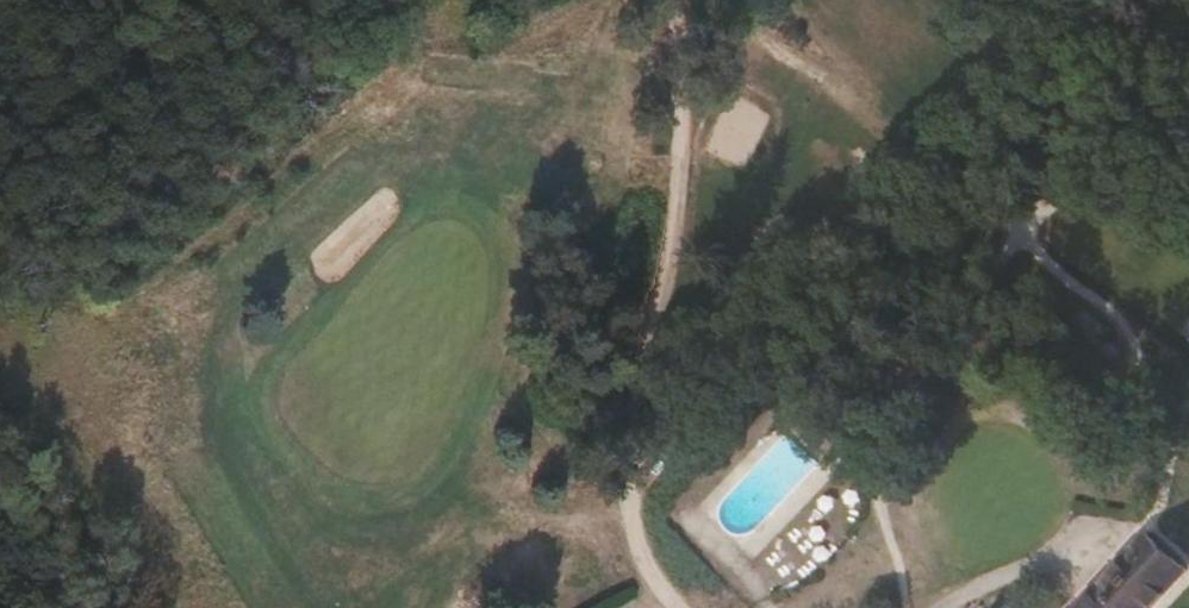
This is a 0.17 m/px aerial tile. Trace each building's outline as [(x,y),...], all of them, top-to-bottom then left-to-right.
[(1188,577),(1188,573),(1133,524),(1058,607),(1161,607),(1188,577)]
